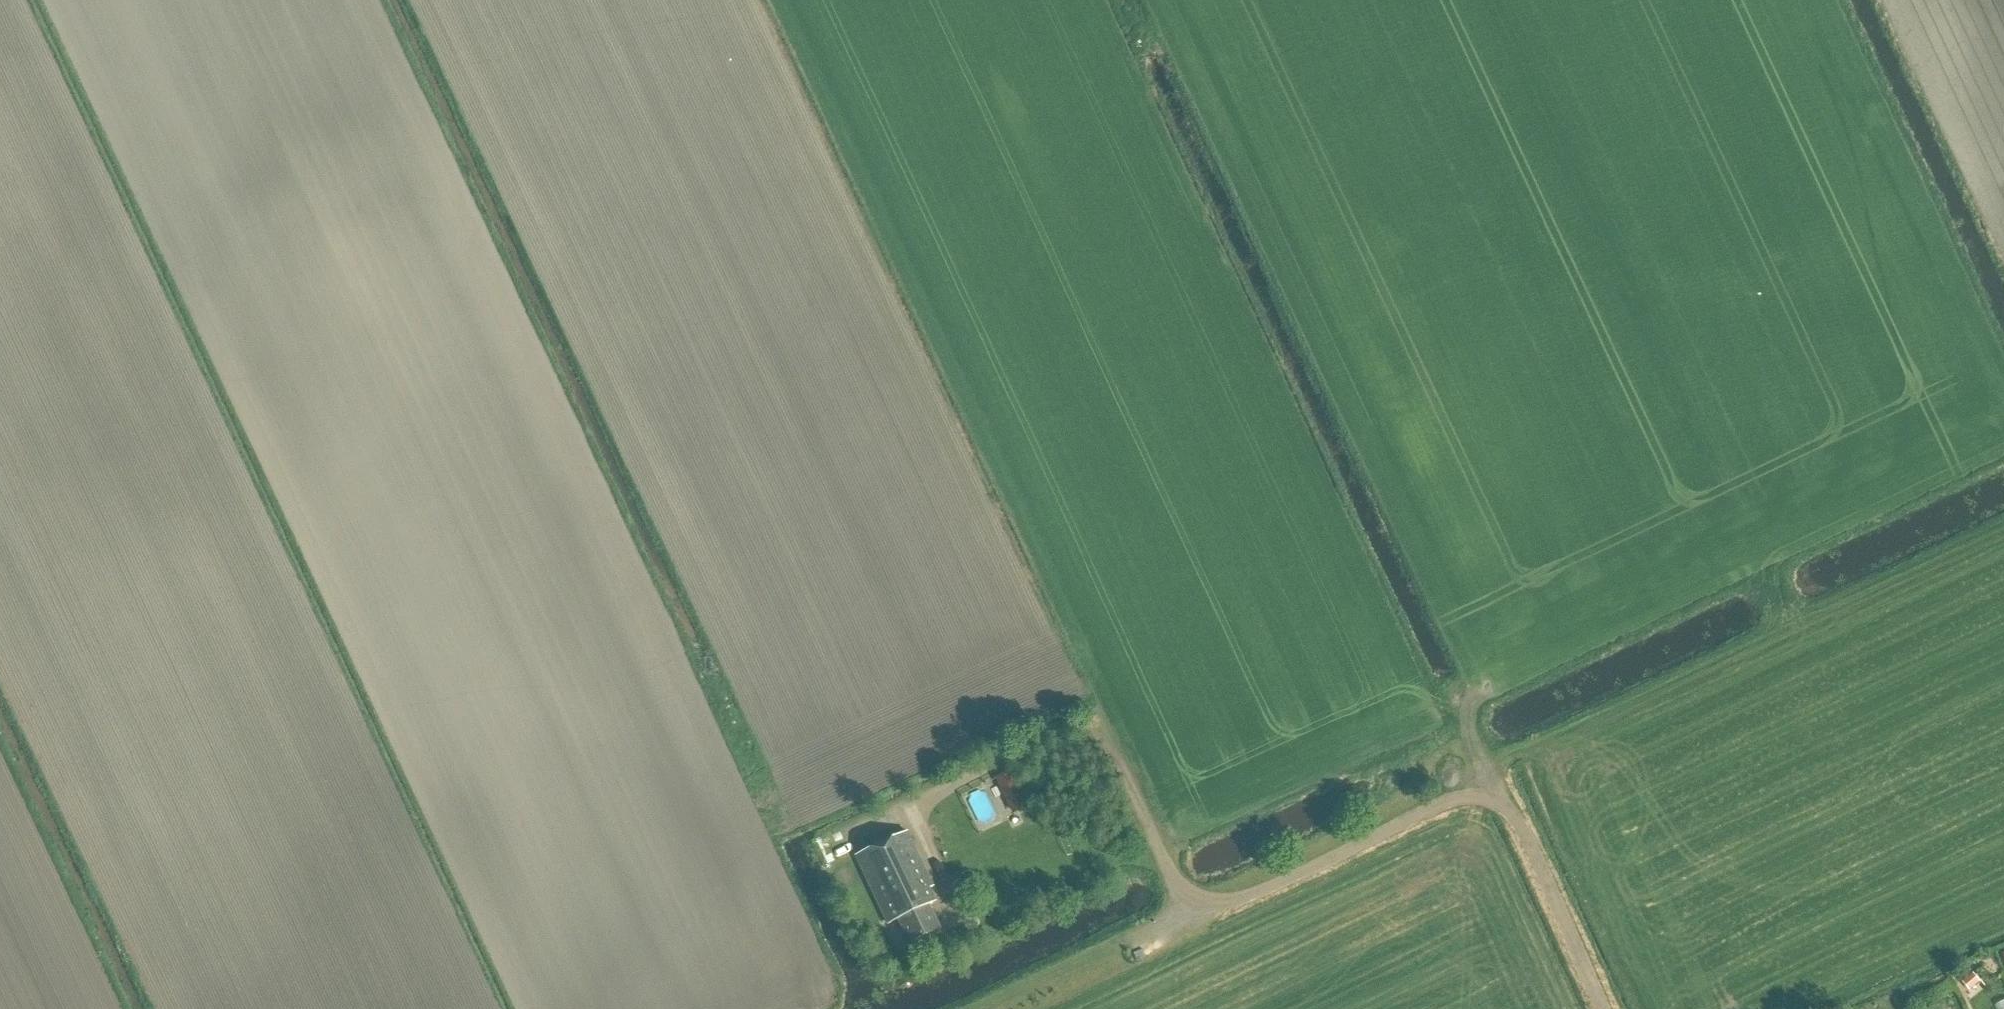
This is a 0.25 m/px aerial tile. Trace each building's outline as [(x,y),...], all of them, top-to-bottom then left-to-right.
[(909,834),(859,859),(892,926),(900,922),(911,943),(942,927),(931,904),(941,900),(909,834)] [(1998,1008),(2003,1008),(2003,999),(1996,1003),(1998,1008)]
